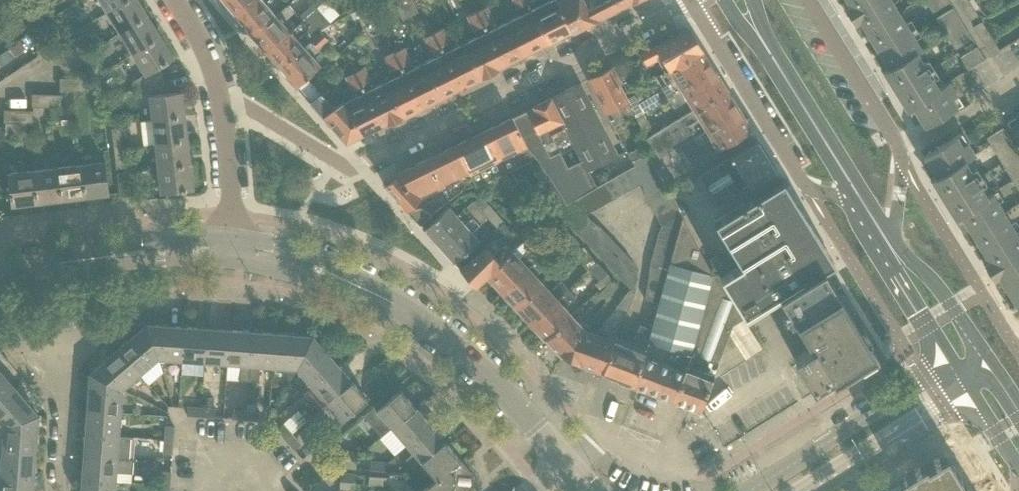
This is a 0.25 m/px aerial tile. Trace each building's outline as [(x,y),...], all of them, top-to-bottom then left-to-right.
[(0,3),(0,7),(3,12),(11,7),(6,0),(4,0),(0,3)] [(107,12),(127,0),(100,0),(107,12)] [(120,33),(147,16),(138,0),(127,0),(107,12),(120,33)] [(220,0),(228,10),(231,10),(237,16),(243,11),(243,9),(248,4),(251,5),(256,0),(220,0)] [(237,16),(241,21),(241,24),(249,33),(259,24),(260,25),(262,23),(264,25),(276,15),(273,12),(267,4),(272,0),(256,0),(251,5),(248,4),(243,9),(243,11),(237,16)] [(404,19),(406,18),(418,12),(412,0),(396,0),(404,19)] [(508,21),(525,57),(541,49),(542,47),(547,44),(547,45),(549,44),(528,3),(527,0),(512,0),(520,15),(508,21)] [(528,3),(549,44),(572,32),(556,0),(533,0),(528,3)] [(572,32),(573,33),(595,22),(584,0),(556,0),(572,32)] [(605,2),(604,0),(589,0),(599,20),(639,0),(608,0),(605,2)] [(876,49),(909,29),(891,0),(846,0),(849,6),(844,9),(854,24),(859,21),(876,49)] [(932,13),(949,2),(948,0),(924,0),(932,13)] [(969,2),(961,7),(970,21),(978,16),(969,2)] [(259,24),(249,33),(251,36),(260,46),(263,47),(268,52),(273,47),(273,45),(279,40),(282,41),(290,34),(289,33),(290,32),(308,16),(307,15),(304,12),(298,17),(288,5),(276,15),(264,25),(262,23),(260,25),(259,24)] [(488,6),(478,11),(505,65),(511,62),(514,62),(525,57),(508,21),(497,26),(488,6)] [(273,47),(268,52),(273,57),(273,60),(277,66),(280,66),(282,67),(304,47),(309,43),(311,41),(322,31),(333,25),(332,24),(317,8),(308,16),(290,32),(289,33),(290,34),(282,41),(279,40),(273,45),(273,47)] [(953,8),(936,18),(937,21),(946,35),(963,24),(953,8)] [(31,21),(35,27),(52,17),(47,10),(31,21)] [(476,36),(464,42),(482,78),(498,70),(498,68),(505,65),(478,11),(466,17),(476,36)] [(120,33),(133,54),(160,37),(147,16),(120,33)] [(52,17),(35,27),(40,35),(56,24),(52,17)] [(973,28),(982,42),(991,36),(982,23),(973,28)] [(963,24),(946,35),(955,49),(972,39),(963,24)] [(322,31),(311,41),(319,49),(339,31),(333,25),(322,31)] [(444,28),(434,33),(461,87),(467,84),(470,84),(482,78),(464,42),(454,48),(444,28)] [(688,29),(641,53),(647,64),(661,57),(669,69),(701,49),(688,29)] [(875,59),(895,90),(928,70),(916,52),(921,49),(909,29),(876,49),(880,56),(875,59)] [(434,57),(424,62),(441,98),(454,92),(455,90),(461,87),(434,33),(424,37),(434,57)] [(991,36),(982,42),(992,57),(1001,52),(991,36)] [(75,37),(52,53),(58,63),(59,64),(59,63),(82,48),(75,37)] [(130,83),(133,90),(163,79),(159,67),(173,58),(160,37),(133,54),(145,74),(130,83)] [(18,42),(9,49),(14,56),(23,49),(18,42)] [(304,47),(281,68),(288,75),(287,78),(296,87),(297,88),(308,79),(307,78),(321,65),(304,47)] [(977,47),(960,57),(967,69),(984,59),(977,47)] [(59,63),(59,64),(65,74),(89,58),(82,48),(59,63)] [(404,48),(394,52),(421,106),(427,103),(430,104),(441,98),(424,62),(414,67),(404,48)] [(0,55),(0,65),(1,67),(14,58),(8,49),(0,55)] [(661,87),(668,98),(713,69),(701,49),(669,69),(660,74),(666,84),(661,87)] [(394,77),(385,81),(403,117),(414,111),(415,109),(421,106),(394,52),(384,57),(394,77)] [(343,72),(342,72),(345,77),(354,97),(346,101),(363,137),(375,131),(376,129),(382,126),(355,72),(350,62),(345,65),(343,69),(343,72)] [(365,67),(355,72),(382,126),(388,123),(391,123),(403,117),(385,81),(374,87),(365,67)] [(610,68),(590,78),(598,96),(607,113),(614,127),(626,121),(619,107),(628,103),(626,99),(619,86),(610,68)] [(688,101),(693,110),(725,89),(713,69),(668,98),(675,109),(688,101)] [(928,70),(895,90),(914,121),(919,118),(925,127),(962,103),(948,81),(938,87),(928,70)] [(619,77),(627,93),(635,89),(627,73),(619,77)] [(59,78),(59,91),(61,91),(88,91),(89,79),(65,78),(59,78)] [(149,96),(152,120),(185,116),(182,91),(168,93),(163,79),(133,90),(135,98),(149,96)] [(308,79),(297,88),(320,114),(346,143),(349,143),(363,137),(346,101),(333,107),(308,79)] [(550,99),(570,137),(583,162),(587,172),(589,171),(617,157),(580,83),(550,99)] [(725,89),(693,110),(647,138),(659,158),(676,148),(693,138),(738,110),(725,89)] [(32,94),(31,107),(32,107),(60,108),(60,95),(32,94)] [(634,95),(626,99),(628,103),(635,116),(643,112),(634,95)] [(551,158),(561,153),(557,144),(570,137),(550,99),(534,107),(535,108),(528,111),(551,158)] [(3,110),(3,123),(5,123),(32,123),(32,111),(3,110)] [(693,138),(676,148),(688,168),(712,153),(712,154),(718,150),(734,140),(751,130),(738,110),(693,138)] [(528,111),(513,119),(527,147),(535,158),(546,171),(549,175),(551,179),(565,201),(567,205),(587,194),(597,189),(598,188),(589,171),(587,172),(583,162),(569,169),(561,153),(551,158),(528,111)] [(643,112),(635,116),(643,132),(651,128),(643,112)] [(1006,122),(1018,142),(1018,114),(1006,122)] [(152,120),(155,144),(187,140),(185,116),(152,120)] [(512,117),(484,131),(498,161),(513,153),(519,166),(535,158),(527,147),(513,119),(512,117)] [(111,128),(113,149),(122,148),(119,127),(111,128)] [(996,155),(1018,192),(1018,154),(1003,128),(986,138),(996,155)] [(484,131),(455,145),(470,175),(485,167),(491,180),(504,174),(498,161),(484,131)] [(924,167),(943,199),(975,178),(965,161),(975,155),(961,133),(923,156),(929,164),(924,167)] [(187,140),(155,144),(158,168),(190,164),(187,140)] [(757,140),(699,176),(717,206),(775,169),(757,140)] [(455,145),(427,159),(442,188),(448,201),(463,191),(476,187),(455,145)] [(644,147),(630,154),(634,162),(648,155),(644,147)] [(122,148),(113,149),(116,169),(124,169),(122,148)] [(637,166),(624,173),(633,189),(642,183),(648,155),(634,162),(637,166)] [(648,155),(642,183),(648,193),(664,184),(652,162),(648,155)] [(427,159),(398,173),(415,208),(416,208),(415,206),(437,195),(435,191),(442,188),(427,159)] [(104,162),(79,165),(83,197),(107,194),(104,162)] [(190,164),(158,168),(160,193),(193,189),(190,164)] [(79,165),(55,167),(59,200),(83,197),(79,165)] [(55,167),(31,170),(35,203),(59,200),(55,167)] [(31,170),(7,173),(11,206),(35,203),(31,170)] [(115,173),(118,198),(133,196),(130,172),(115,173)] [(398,173),(384,185),(420,225),(431,215),(420,208),(416,208),(415,208),(398,173)] [(624,173),(615,179),(623,194),(633,189),(624,173)] [(727,271),(722,262),(714,267),(746,317),(779,296),(778,296),(824,268),(833,262),(781,180),(782,179),(782,178),(714,221),(740,263),(727,271)] [(967,227),(970,231),(1003,211),(991,193),(986,196),(975,178),(943,199),(962,230),(967,227)] [(551,179),(540,185),(549,201),(559,205),(565,201),(551,179)] [(615,179),(606,184),(614,199),(623,194),(615,179)] [(598,188),(597,189),(605,204),(614,199),(606,184),(598,188)] [(648,193),(645,195),(650,205),(669,194),(667,189),(664,184),(648,193)] [(594,190),(587,194),(595,208),(596,209),(605,204),(597,189),(594,190)] [(480,194),(473,200),(480,208),(487,202),(480,194)] [(559,209),(557,211),(585,213),(595,208),(587,194),(567,205),(559,209)] [(669,194),(650,205),(655,215),(675,204),(672,199),(669,194)] [(424,229),(439,246),(480,208),(473,200),(457,214),(449,206),(424,229)] [(487,202),(480,208),(488,216),(497,228),(498,228),(504,223),(487,202)] [(675,204),(655,215),(661,226),(662,225),(681,215),(680,215),(677,208),(675,204)] [(480,208),(439,246),(454,263),(469,249),(480,239),(472,231),(488,216),(480,208)] [(556,209),(537,220),(546,229),(562,216),(557,211),(556,209)] [(585,213),(557,211),(562,216),(564,218),(579,234),(592,222),(585,213)] [(1018,305),(1018,259),(1017,256),(1018,255),(1018,237),(1003,211),(970,231),(989,261),(984,264),(993,280),(998,277),(1017,307),(1018,305)] [(681,215),(662,225),(679,230),(682,217),(681,215)] [(631,384),(672,400),(687,366),(705,310),(713,274),(682,217),(679,230),(676,240),(673,250),(670,260),(668,270),(664,281),(661,293),(658,303),(651,330),(646,348),(631,384)] [(592,222),(579,234),(586,242),(602,229),(601,228),(600,229),(601,229),(600,230),(592,223),(593,222),(592,222)] [(497,228),(503,236),(510,230),(504,223),(498,228),(497,228)] [(553,230),(561,239),(563,237),(569,232),(561,223),(553,230)] [(658,234),(658,235),(676,240),(679,230),(662,225),(659,235),(659,234),(658,234)] [(602,229),(586,242),(594,251),(609,237),(602,229)] [(563,237),(561,239),(571,251),(579,244),(569,232),(563,237)] [(658,235),(655,245),(673,250),(676,240),(658,235)] [(609,237),(594,251),(601,259),(617,245),(609,237)] [(499,264),(487,275),(501,291),(539,256),(533,249),(531,248),(524,240),(514,250),(512,251),(500,263),(499,264)] [(474,255),(459,269),(475,286),(487,275),(499,264),(500,263),(512,251),(512,250),(510,249),(506,244),(502,247),(493,254),(487,247),(488,246),(486,244),(474,255)] [(617,245),(601,259),(609,267),(624,253),(617,245)] [(655,245),(653,255),(670,260),(673,250),(655,245)] [(580,259),(589,269),(596,262),(588,252),(580,259)] [(624,253),(609,267),(616,275),(632,261),(624,253)] [(687,366),(672,400),(700,410),(716,369),(729,334),(732,325),(746,317),(714,267),(722,262),(717,254),(708,259),(716,272),(713,274),(705,310),(687,366)] [(653,255),(650,265),(668,270),(670,260),(653,255)] [(501,291),(516,307),(543,282),(536,274),(547,264),(539,256),(501,291)] [(632,261),(616,275),(624,284),(630,290),(628,291),(634,294),(637,272),(636,271),(629,264),(631,262),(632,262),(632,261)] [(596,262),(589,269),(599,281),(607,275),(596,262)] [(649,276),(648,277),(664,281),(668,270),(650,265),(649,266),(650,266),(650,265),(651,265),(649,276)] [(825,270),(824,268),(778,296),(779,296),(809,346),(792,356),(802,372),(812,387),(816,384),(820,390),(831,384),(830,383),(875,354),(823,271),(825,270)] [(648,277),(646,289),(661,293),(664,281),(648,277)] [(516,307),(531,323),(568,288),(561,280),(550,290),(543,282),(516,307)] [(613,281),(599,294),(606,301),(617,287),(613,281)] [(531,323),(545,339),(572,314),(565,306),(575,296),(568,288),(531,323)] [(646,289),(644,299),(658,303),(661,293),(646,289)] [(616,306),(616,307),(627,311),(634,294),(628,291),(616,306)] [(562,355),(570,358),(589,333),(572,314),(545,339),(552,346),(555,347),(562,354),(562,355)] [(146,324),(130,323),(123,328),(131,338),(118,349),(139,374),(157,359),(158,359),(146,324)] [(184,327),(146,324),(158,359),(181,361),(184,327)] [(612,340),(601,373),(602,373),(611,376),(631,384),(646,348),(651,330),(640,325),(633,342),(627,340),(624,338),(617,335),(615,338),(613,338),(612,340)] [(207,329),(184,327),(181,361),(204,362),(207,329)] [(229,330),(207,329),(204,362),(227,364),(229,330)] [(590,369),(601,373),(612,340),(613,338),(607,335),(608,333),(599,329),(593,337),(589,333),(570,358),(576,361),(589,366),(590,369)] [(227,364),(226,380),(239,381),(248,382),(250,366),(252,332),(229,330),(227,364)] [(275,334),(252,332),(250,366),(248,382),(259,383),(260,366),(272,367),(275,334)] [(312,336),(275,334),(272,367),(296,369),(312,337),(312,336)] [(337,365),(312,337),(296,369),(311,387),(337,365)] [(118,349),(90,373),(121,390),(139,374),(118,349)] [(351,382),(337,365),(311,387),(326,404),(351,382)] [(13,387),(0,372),(0,398),(13,387)] [(90,373),(87,411),(120,413),(121,390),(90,373)] [(367,400),(351,382),(326,404),(341,421),(367,400)] [(3,428),(3,427),(37,415),(13,387),(0,398),(0,429),(3,428)] [(376,410),(391,427),(414,407),(399,390),(376,410)] [(203,397),(202,406),(213,407),(214,398),(203,397)] [(186,415),(200,416),(201,408),(187,407),(186,415)] [(391,427),(405,444),(429,424),(414,407),(391,427)] [(201,408),(200,416),(214,417),(214,409),(201,408)] [(232,419),(246,420),(246,411),(233,410),(232,419)] [(87,411),(85,433),(118,436),(120,413),(87,411)] [(246,411),(246,420),(259,421),(260,412),(246,411)] [(3,428),(1,450),(35,453),(37,415),(3,427),(3,428)] [(276,429),(285,439),(291,434),(282,424),(276,429)] [(405,444),(420,461),(444,441),(429,424),(405,444)] [(166,426),(165,439),(173,440),(174,426),(166,426)] [(85,433),(83,456),(129,460),(131,437),(118,436),(85,433)] [(291,434),(285,439),(294,450),(300,444),(291,434)] [(173,440),(165,439),(164,453),(172,454),(173,440)] [(421,490),(469,490),(470,490),(470,485),(471,478),(471,473),(462,462),(444,441),(420,461),(434,478),(434,480),(421,490)] [(0,470),(0,473),(33,475),(35,453),(1,450),(0,470)] [(342,459),(356,460),(357,453),(343,451),(342,459)] [(897,479),(900,484),(905,490),(969,490),(962,480),(953,466),(946,453),(938,458),(926,466),(924,463),(897,479)] [(83,456),(82,479),(115,481),(115,472),(132,473),(133,460),(129,460),(83,456)] [(341,467),(355,468),(356,460),(342,459),(341,467)] [(163,471),(162,485),(170,485),(171,472),(163,471)] [(33,475),(0,473),(0,490),(32,490),(33,475)] [(340,473),(340,481),(354,482),(355,474),(340,473)] [(115,481),(82,479),(81,490),(114,490),(115,481)] [(340,481),(340,482),(339,489),(353,490),(354,482),(340,481)]
